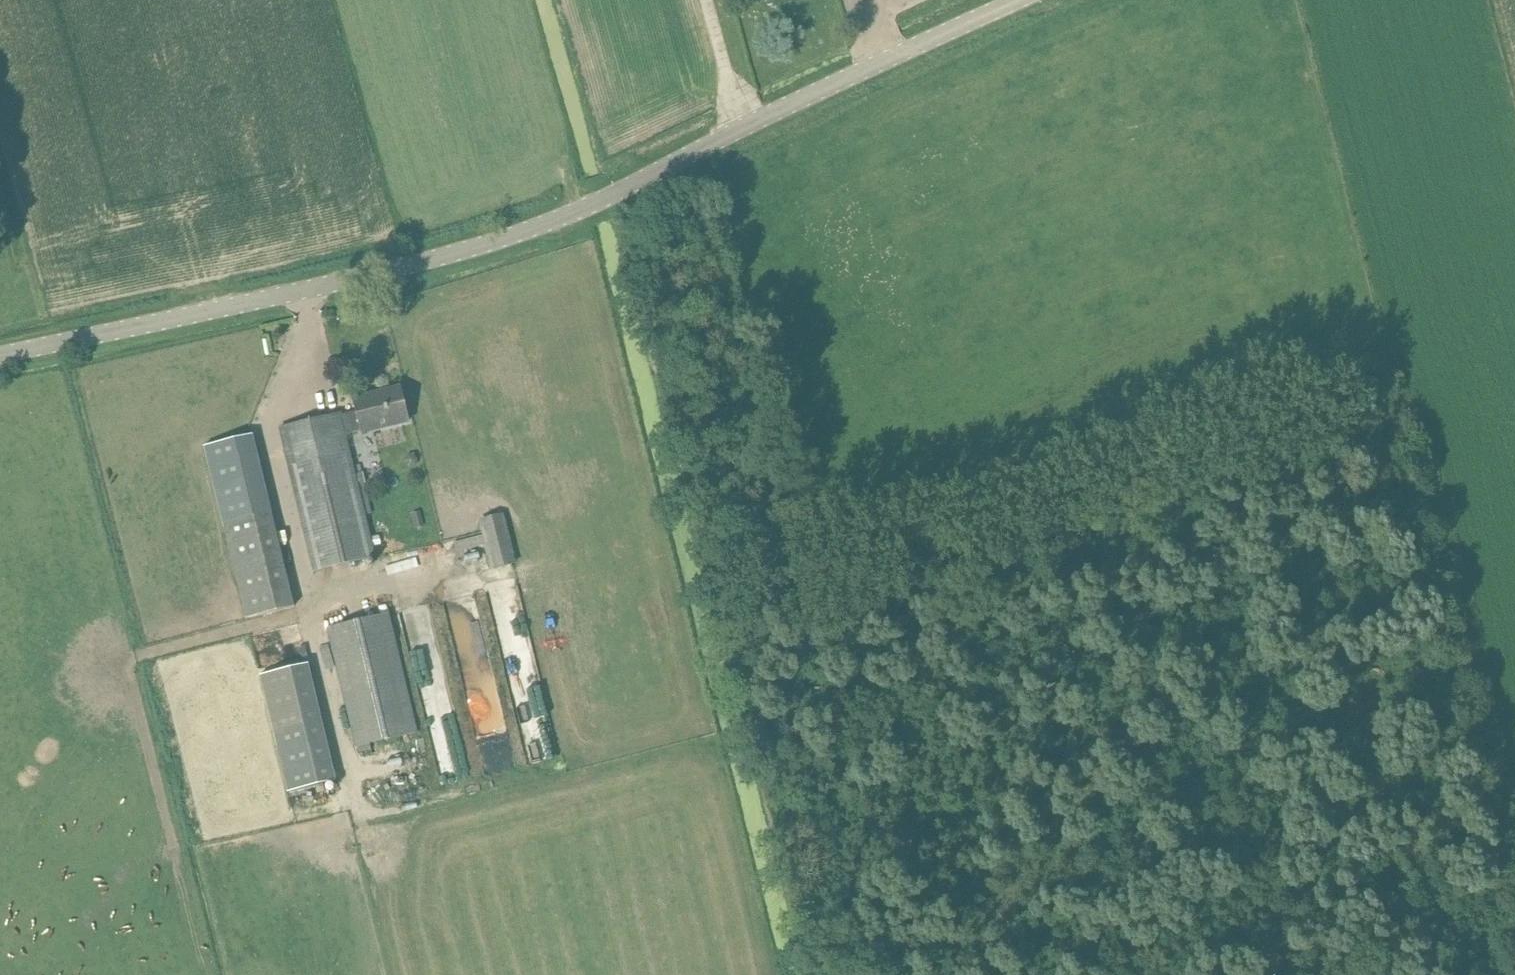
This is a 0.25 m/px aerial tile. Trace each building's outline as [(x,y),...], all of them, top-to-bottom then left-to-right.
[(341,415),(345,434),(361,430),(362,433),(408,421),(400,387),(353,399),(356,411),(341,415)] [(375,556),(345,434),(341,415),(341,414),(279,429),(314,571),(375,556)] [(288,607),(251,432),(202,442),(239,617),(288,607)] [(518,562),(505,513),(479,520),(492,569),(518,562)] [(418,732),(389,613),(326,628),(355,747),(418,732)] [(528,759),(552,755),(530,630),(508,634),(525,732),(523,732),(528,759)] [(285,792),(333,781),(306,663),(258,674),(285,792)]
